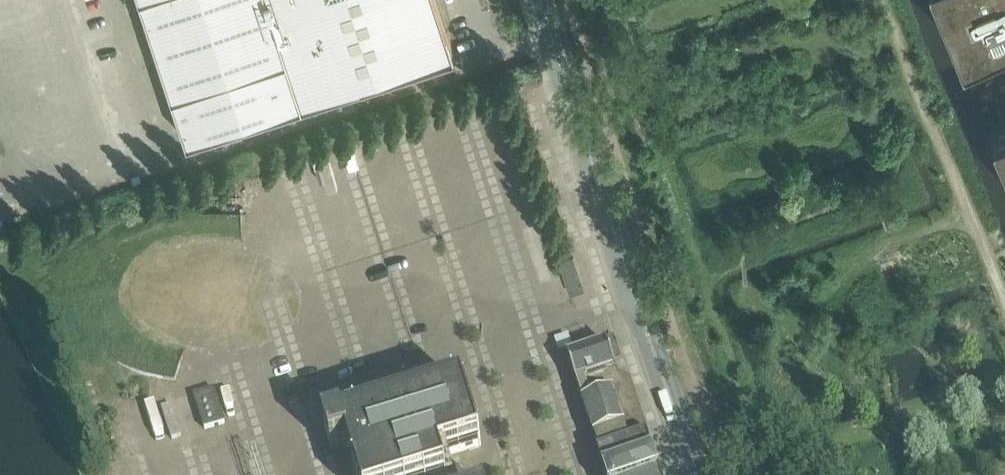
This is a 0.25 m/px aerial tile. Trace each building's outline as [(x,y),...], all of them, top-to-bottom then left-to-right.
[(189,140),(456,54),(438,0),(143,0),(189,140)] [(967,54),(1004,38),(1004,0),(944,0),(967,54)] [(1004,147),(1004,122),(996,126),(1004,147)] [(573,257),(560,261),(571,293),(584,289),(573,257)] [(579,391),(578,391),(579,393),(584,407),(583,407),(584,409),(584,408),(589,422),(588,422),(589,425),(590,425),(594,437),(593,438),(594,441),(595,440),(600,454),(597,455),(603,472),(602,472),(603,474),(660,474),(661,474),(660,470),(659,468),(659,467),(658,467),(656,461),(657,461),(656,460),(656,458),(655,458),(654,454),(653,454),(629,383),(622,379),(619,380),(618,380),(615,371),(616,371),(615,370),(612,359),(620,357),(614,337),(604,340),(605,344),(605,345),(569,358),(568,357),(567,358),(567,359),(568,359),(576,383),(575,383),(576,385),(579,391)] [(330,429),(325,430),(332,452),(348,447),(357,474),(446,474),(441,459),(441,458),(479,446),(479,447),(481,446),(463,387),(462,387),(461,387),(452,390),(442,393),(441,393),(441,394),(422,400),(422,399),(401,406),(383,412),(383,411),(381,412),(382,412),(363,418),(362,418),(362,419),(343,425),(343,424),(342,424),(342,425),(331,428),(330,428),(330,429)] [(214,390),(194,396),(205,430),(225,424),(214,390)] [(171,405),(162,408),(172,440),(181,437),(171,405)]
